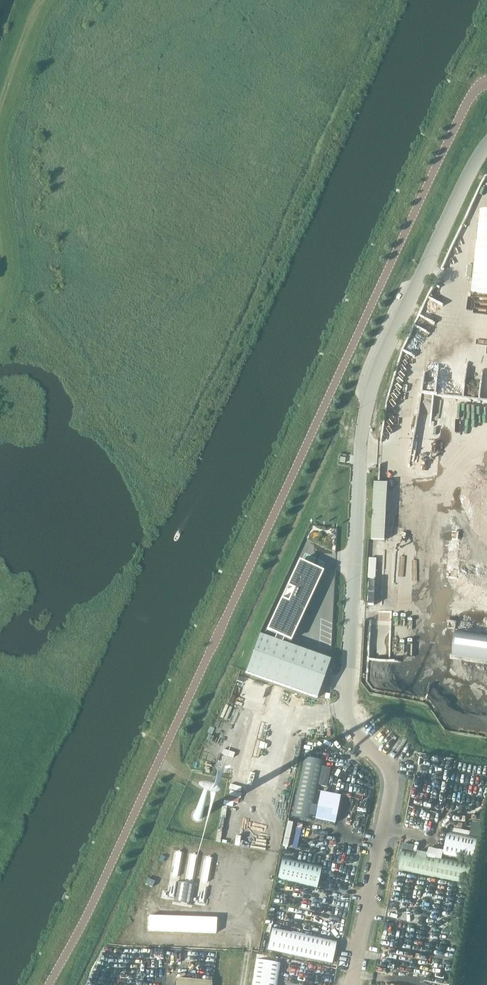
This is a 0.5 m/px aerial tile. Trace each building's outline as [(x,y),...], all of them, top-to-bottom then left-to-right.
[(486,294),(486,213),(480,212),(471,292),(486,294)] [(373,538),(385,539),(388,483),(375,482),(373,538)] [(368,578),(376,579),(377,559),(369,558),(368,578)] [(258,634),(245,672),(318,697),(331,659),(282,642),(284,639),(291,642),(323,572),(299,561),(266,631),(276,635),(274,640),(258,634)] [(312,821),(319,786),(327,788),(331,769),(323,767),(325,761),(304,757),(292,817),(312,821)] [(194,816),(194,817),(194,818),(194,819),(195,819),(195,820),(196,820),(197,820),(197,821),(198,821),(199,820),(200,820),(201,819),(202,818),(202,817),(202,816),(202,815),(202,814),(201,814),(201,813),(200,813),(199,812),(198,812),(197,812),(196,812),(196,813),(195,813),(194,814),(194,815),(194,816)] [(443,855),(474,861),(478,838),(447,833),(443,855)] [(473,864),(405,850),(401,870),(469,884),(473,864)] [(181,854),(176,853),(172,876),(177,877),(181,854)] [(196,856),(192,856),(187,879),(192,880),(196,856)] [(278,878),(318,887),(322,865),(282,857),(278,878)] [(211,859),(207,858),(202,882),(207,883),(211,859)] [(155,882),(148,879),(145,885),(152,888),(155,882)] [(149,916),(149,930),(216,932),(216,919),(149,916)] [(332,964),(336,943),(274,930),(269,951),(332,964)] [(280,962),(256,959),(252,984),(276,984),(280,962)]
